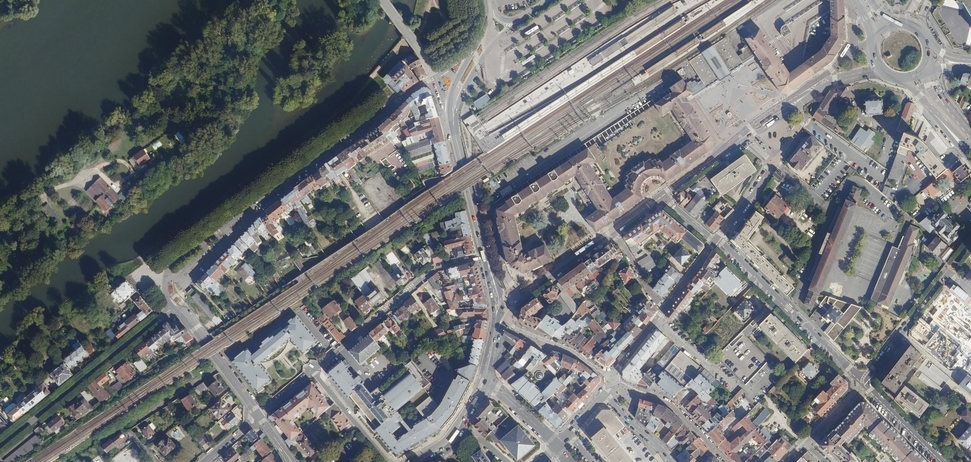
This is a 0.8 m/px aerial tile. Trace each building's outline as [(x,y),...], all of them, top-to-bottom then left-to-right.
[(744,39),(746,43),(754,54),(756,57),(779,92),(783,93),(786,94),(795,87),(797,86),(805,80),(822,68),(845,40),(843,3),(843,0),(829,0),(829,4),(829,13),(830,39),(819,52),(816,54),(803,63),(797,68),(788,73),(769,44),(768,43),(759,29),(749,35),(744,39)] [(959,7),(963,9),(966,10),(967,10),(970,18),(970,0),(963,0),(959,7)] [(724,26),(754,7),(751,3),(721,22),(724,26)] [(629,43),(678,11),(675,6),(674,5),(626,37),(629,43)] [(687,24),(685,21),(684,20),(661,34),(664,38),(687,24)] [(705,39),(724,26),(721,22),(703,35),(705,39)] [(792,29),(788,24),(783,27),(782,31),(783,34),(786,39),(791,36),(790,33),(791,32),(790,30),(792,29)] [(664,39),(662,36),(660,34),(634,51),(637,56),(664,39)] [(687,60),(704,85),(709,82),(716,77),(724,72),(728,69),(729,68),(734,65),(740,61),(736,55),(724,36),(709,46),(707,47),(704,49),(687,60)] [(629,43),(626,37),(625,37),(589,60),(593,67),(630,44),(629,43)] [(677,57),(700,42),(697,37),(674,52),(677,57)] [(736,55),(740,61),(741,63),(743,65),(756,57),(754,54),(746,43),(738,49),(740,52),(736,55)] [(637,57),(635,54),(634,52),(502,132),(506,137),(637,57)] [(676,57),(675,55),(674,53),(651,67),(654,72),(676,57)] [(420,60),(410,66),(412,70),(414,69),(422,64),(420,60)] [(743,65),(740,61),(734,65),(729,68),(728,69),(731,73),(743,65)] [(384,79),(389,84),(393,80),(404,91),(418,81),(406,66),(405,67),(400,62),(384,79)] [(751,72),(758,69),(756,62),(749,65),(751,72)] [(428,77),(422,64),(414,69),(421,81),(428,77)] [(716,77),(719,81),(731,73),(728,69),(724,72),(716,77)] [(963,73),(963,74),(958,85),(965,87),(967,84),(970,74),(970,73),(963,73)] [(691,99),(707,89),(719,81),(716,77),(709,82),(704,85),(691,94),(681,101),(680,103),(682,106),(682,107),(686,112),(687,111),(691,112),(710,142),(709,146),(664,179),(667,182),(690,165),(689,164),(712,147),(713,145),(713,141),(698,118),(699,117),(692,108),(688,102),(688,101),(691,99)] [(393,80),(389,84),(398,94),(401,93),(404,91),(393,80)] [(510,264),(511,267),(513,268),(520,253),(520,252),(520,250),(522,250),(521,246),(516,225),(513,215),(517,213),(520,214),(520,211),(525,208),(527,209),(528,206),(535,201),(539,202),(539,199),(542,196),(545,197),(547,194),(552,190),(557,189),(557,187),(561,184),(563,185),(564,182),(572,177),(573,175),(574,176),(575,176),(581,185),(581,186),(585,192),(587,195),(588,195),(597,210),(591,214),(588,217),(596,228),(613,216),(641,196),(640,193),(640,191),(640,188),(641,184),(642,182),(643,181),(642,179),(645,177),(647,175),(649,177),(650,176),(656,176),(659,176),(660,177),(661,178),(664,179),(709,146),(710,142),(691,112),(687,111),(686,112),(682,107),(682,106),(680,103),(681,101),(691,94),(685,85),(682,80),(670,88),(672,92),(657,102),(654,104),(661,115),(671,109),(690,137),(692,139),(692,142),(689,144),(688,143),(679,149),(670,155),(670,156),(664,160),(663,159),(661,161),(659,159),(656,161),(654,159),(651,161),(649,158),(644,162),(643,161),(631,170),(632,171),(626,176),(628,178),(622,183),(626,188),(612,199),(602,185),(603,184),(602,182),(589,163),(594,159),(590,152),(588,150),(585,152),(584,150),(500,206),(501,207),(502,212),(503,217),(497,218),(498,222),(500,221),(510,264)] [(831,89),(813,116),(820,122),(832,130),(834,126),(822,118),(837,95),(839,95),(839,97),(848,95),(847,86),(831,89)] [(426,99),(432,97),(430,89),(424,88),(412,97),(414,100),(416,102),(417,105),(418,108),(423,106),(423,105),(424,100),(427,99),(426,99)] [(479,111),(492,102),(487,94),(474,103),(479,111)] [(414,100),(412,97),(405,103),(411,109),(411,110),(414,114),(414,117),(420,115),(418,108),(417,105),(416,102),(414,100)] [(421,122),(439,117),(432,97),(426,99),(427,99),(424,100),(423,105),(423,106),(425,105),(427,106),(427,108),(428,112),(429,112),(430,114),(421,118),(420,118),(421,122)] [(754,99),(746,103),(751,112),(759,108),(754,99)] [(871,101),(864,101),(865,115),(882,113),(882,107),(882,106),(881,100),(871,101)] [(897,131),(904,133),(911,117),(915,105),(910,102),(906,103),(897,131)] [(411,109),(405,103),(395,113),(403,121),(407,127),(412,123),(411,121),(413,121),(412,118),(409,119),(407,118),(411,110),(411,109)] [(403,121),(395,113),(390,118),(398,127),(400,124),(402,126),(401,127),(404,131),(408,128),(407,127),(403,121)] [(474,114),(469,118),(465,120),(464,121),(466,124),(467,127),(478,120),(476,118),(474,114)] [(398,127),(390,118),(389,118),(388,117),(381,122),(381,123),(383,124),(379,127),(384,134),(387,131),(392,140),(398,135),(396,132),(399,129),(398,127)] [(432,129),(441,125),(439,117),(421,122),(414,124),(416,128),(415,128),(410,132),(413,137),(432,130),(432,129)] [(734,124),(727,128),(729,132),(737,128),(734,124)] [(434,145),(446,141),(441,125),(432,129),(432,130),(413,137),(409,140),(402,143),(414,164),(428,160),(430,163),(433,162),(435,166),(439,165),(438,158),(435,158),(432,145),(434,145)] [(391,142),(384,134),(379,127),(378,127),(357,143),(369,158),(391,142)] [(173,128),(166,133),(169,137),(175,131),(173,128)] [(408,139),(409,140),(413,137),(410,132),(408,129),(408,128),(404,131),(404,132),(409,139),(408,139)] [(866,132),(860,128),(859,129),(855,134),(858,136),(854,142),(860,146),(862,144),(868,148),(873,142),(870,140),(874,133),(869,130),(868,129),(866,132)] [(398,135),(402,143),(409,140),(408,139),(407,137),(404,138),(400,133),(398,135)] [(902,138),(897,151),(905,155),(906,153),(905,152),(907,148),(911,150),(913,152),(916,154),(920,159),(934,176),(936,178),(946,170),(944,168),(937,159),(932,153),(926,146),(924,144),(921,141),(918,139),(916,138),(914,136),(909,134),(904,133),(902,138)] [(811,136),(791,160),(793,163),(791,165),(796,170),(799,167),(802,170),(822,146),(819,144),(820,142),(813,137),(811,136)] [(439,165),(451,163),(446,141),(434,145),(438,158),(439,165)] [(366,161),(369,158),(357,143),(352,146),(364,159),(366,161)] [(595,143),(584,150),(585,152),(588,150),(590,152),(598,147),(595,143)] [(360,162),(364,159),(352,146),(346,151),(356,164),(359,162),(357,159),(358,158),(360,162)] [(351,169),(356,164),(346,151),(345,151),(338,156),(349,170),(348,171),(349,172),(365,195),(371,191),(369,188),(364,180),(361,183),(351,169)] [(906,155),(905,155),(897,151),(890,171),(887,177),(897,181),(904,162),(906,155)] [(146,152),(136,159),(142,168),(152,161),(146,152)] [(399,167),(401,172),(407,169),(401,153),(390,157),(394,169),(399,167)] [(728,168),(711,180),(721,194),(732,187),(733,186),(749,174),(756,169),(746,155),(731,165),(730,166),(728,168)] [(349,170),(338,156),(328,163),(340,178),(342,177),(340,175),(345,171),(346,173),(349,172),(348,171),(349,170)] [(428,160),(414,164),(415,167),(418,166),(419,167),(429,164),(431,168),(435,166),(433,162),(430,163),(428,160)] [(958,160),(949,167),(960,182),(969,174),(969,173),(970,171),(968,168),(966,170),(964,168),(963,167),(961,164),(961,162),(960,161),(958,160)] [(340,178),(328,163),(325,165),(332,176),(333,178),(336,176),(338,179),(340,178)] [(439,165),(441,177),(444,176),(453,170),(451,163),(439,165)] [(332,176),(325,165),(319,170),(330,184),(332,182),(331,181),(332,181),(330,178),(332,176)] [(855,171),(850,167),(847,171),(850,173),(852,175),(855,171)] [(381,169),(367,178),(373,186),(381,181),(389,192),(396,187),(381,169)] [(330,184),(319,170),(312,175),(323,191),(324,190),(322,187),(327,183),(329,186),(331,185),(330,184)] [(777,171),(774,175),(780,181),(780,180),(782,178),(783,176),(777,171)] [(130,195),(111,172),(107,175),(126,198),(130,195)] [(323,191),(312,175),(306,180),(314,189),(316,191),(318,189),(321,192),(323,191)] [(123,202),(103,178),(89,190),(106,210),(111,206),(111,205),(115,203),(118,206),(123,202)] [(314,189),(306,180),(299,185),(307,195),(314,189)] [(943,188),(936,180),(925,189),(932,198),(943,188)] [(697,184),(691,188),(695,194),(701,190),(697,184)] [(307,195),(299,185),(293,190),(300,200),(301,201),(308,196),(307,195)] [(861,189),(852,185),(846,199),(845,199),(842,207),(838,206),(808,280),(811,281),(808,290),(809,290),(809,291),(808,294),(804,304),(812,308),(818,293),(819,294),(857,202),(856,202),(861,189)] [(884,186),(882,192),(888,197),(891,189),(884,186)] [(300,200),(293,190),(287,195),(299,211),(297,212),(303,221),(307,219),(304,215),(306,214),(298,202),(300,200)] [(339,191),(336,191),(345,204),(348,202),(339,191)] [(684,191),(678,196),(678,201),(684,207),(692,198),(688,195),(687,196),(684,191)] [(299,211),(287,195),(281,200),(289,212),(295,208),(297,212),(299,211)] [(698,195),(692,202),(694,203),(697,205),(694,209),(698,213),(706,203),(698,195)] [(596,228),(588,217),(585,219),(596,233),(643,199),(641,196),(613,216),(596,228)] [(768,205),(765,208),(770,212),(769,213),(775,219),(776,218),(777,219),(777,218),(787,207),(784,204),(779,199),(776,196),(772,200),(768,205)] [(289,212),(281,200),(265,212),(276,227),(282,235),(284,233),(283,232),(284,231),(275,220),(285,212),(287,215),(288,214),(290,216),(291,215),(289,212)] [(721,211),(718,213),(723,218),(733,208),(732,208),(728,204),(727,202),(723,205),(720,201),(716,205),(721,211)] [(692,202),(686,208),(695,216),(698,213),(694,209),(691,207),(694,203),(692,202)] [(927,216),(919,223),(928,230),(931,225),(942,234),(941,235),(948,242),(952,237),(952,238),(956,234),(955,233),(960,229),(962,226),(943,209),(941,212),(935,217),(932,220),(927,216)] [(468,223),(465,211),(455,213),(457,219),(453,220),(440,224),(442,230),(451,228),(468,223)] [(624,238),(627,242),(633,239),(641,248),(649,240),(648,239),(658,230),(676,245),(680,240),(683,242),(693,249),(693,250),(699,254),(704,247),(703,244),(663,211),(657,211),(643,221),(642,222),(625,234),(624,238)] [(716,211),(705,225),(709,229),(712,231),(720,222),(723,218),(718,213),(716,211)] [(737,233),(732,240),(747,256),(760,269),(776,285),(786,295),(793,287),(786,280),(746,240),(763,217),(755,211),(748,220),(747,222),(738,233),(737,233)] [(276,227),(265,212),(260,218),(267,229),(274,237),(279,233),(275,228),(276,227)] [(913,218),(919,223),(923,219),(917,214),(913,218)] [(267,229),(260,218),(254,224),(261,235),(263,237),(265,236),(263,233),(267,229)] [(500,221),(498,222),(507,265),(510,264),(500,221)] [(76,223),(71,227),(77,235),(82,231),(76,223)] [(471,235),(468,223),(451,228),(452,232),(458,230),(459,234),(455,235),(456,239),(471,235)] [(261,235),(254,224),(250,228),(248,230),(255,241),(259,237),(261,235)] [(877,284),(870,298),(878,302),(876,305),(888,310),(916,244),(913,242),(919,229),(911,225),(905,237),(903,236),(898,248),(893,246),(877,284)] [(255,241),(248,230),(237,241),(246,250),(249,247),(253,251),(254,251),(258,248),(260,250),(261,249),(258,244),(255,241)] [(423,235),(429,247),(433,246),(427,234),(423,235)] [(475,254),(471,235),(456,239),(444,242),(446,251),(455,248),(457,258),(475,254)] [(936,237),(927,248),(945,263),(954,252),(947,246),(936,237)] [(626,243),(633,255),(643,249),(641,248),(633,239),(627,242),(626,243)] [(246,250),(237,241),(227,252),(236,260),(238,258),(239,259),(241,256),(240,255),(246,250)] [(440,254),(437,244),(433,246),(429,247),(433,258),(434,263),(442,262),(440,254)] [(543,245),(541,246),(548,259),(524,271),(525,273),(551,261),(552,261),(549,254),(544,245),(543,245)] [(611,245),(601,252),(608,260),(608,261),(611,259),(613,262),(617,256),(622,252),(620,249),(615,251),(611,245)] [(401,250),(405,255),(410,251),(405,246),(401,250)] [(526,256),(519,271),(521,272),(524,271),(548,259),(541,246),(528,253),(529,255),(526,256)] [(433,258),(429,247),(425,251),(424,248),(416,255),(424,265),(433,258)] [(689,256),(683,251),(675,261),(681,266),(689,256)] [(730,294),(732,297),(741,288),(740,287),(739,286),(742,283),(726,267),(723,270),(720,268),(714,264),(716,262),(717,263),(719,260),(718,260),(719,258),(720,257),(713,251),(705,265),(703,267),(702,269),(696,276),(696,277),(710,289),(716,284),(727,297),(730,294)] [(236,260),(227,252),(215,264),(224,273),(236,260)] [(601,252),(591,260),(597,268),(600,265),(601,265),(608,260),(601,252)] [(625,258),(622,252),(617,256),(613,262),(617,264),(625,258)] [(649,256),(637,263),(644,274),(658,266),(656,262),(649,256)] [(404,258),(402,259),(409,271),(413,268),(409,261),(407,262),(404,258)] [(388,270),(380,260),(375,264),(383,274),(388,270)] [(591,260),(584,264),(599,285),(604,278),(597,268),(591,260)] [(246,262),(242,266),(255,279),(259,275),(246,262)] [(252,282),(255,279),(242,266),(238,263),(234,267),(237,270),(238,270),(239,270),(247,278),(245,280),(249,283),(251,281),(252,282)] [(224,273),(215,264),(207,272),(221,293),(222,295),(225,293),(225,292),(221,286),(219,285),(219,286),(218,286),(220,285),(217,281),(224,273)] [(584,264),(560,282),(564,289),(571,298),(573,296),(573,294),(571,291),(569,291),(568,290),(577,284),(578,285),(577,287),(580,290),(582,289),(582,291),(586,288),(585,287),(586,285),(583,282),(582,282),(581,280),(589,274),(591,276),(589,277),(589,278),(591,281),(593,281),(594,280),(595,282),(593,282),(594,284),(592,285),(596,290),(592,293),(594,295),(600,290),(598,288),(599,285),(584,264)] [(683,275),(671,264),(670,265),(669,264),(666,268),(667,269),(664,273),(666,275),(674,281),(677,283),(683,275)] [(368,266),(351,279),(355,284),(361,292),(372,306),(375,303),(375,304),(384,296),(378,288),(372,292),(369,289),(372,287),(368,283),(373,279),(368,273),(369,272),(370,273),(371,272),(370,270),(368,266)] [(460,271),(458,266),(446,269),(447,275),(449,275),(450,279),(461,277),(460,271)] [(470,277),(479,276),(477,267),(469,269),(460,271),(461,277),(462,276),(469,274),(470,277)] [(630,267),(619,273),(625,284),(628,282),(636,278),(630,267)] [(221,293),(207,272),(196,284),(203,290),(206,288),(211,294),(213,292),(218,296),(221,293)] [(393,273),(391,275),(400,286),(408,280),(402,272),(397,276),(395,273),(393,273)] [(439,278),(436,273),(428,280),(435,289),(440,288),(435,281),(439,278)] [(666,275),(653,290),(661,296),(668,289),(674,281),(666,275)] [(475,292),(483,289),(480,279),(479,276),(470,277),(463,279),(463,282),(457,284),(459,292),(468,289),(474,288),(475,292)] [(710,289),(696,277),(691,282),(686,288),(688,290),(687,295),(691,298),(694,295),(694,296),(701,287),(703,288),(702,289),(706,293),(710,289)] [(638,284),(636,278),(628,282),(631,288),(638,284)] [(136,292),(126,281),(115,290),(125,302),(136,292)] [(560,282),(556,285),(562,292),(564,289),(560,282)] [(457,284),(443,287),(450,310),(459,308),(457,301),(464,300),(463,297),(460,296),(459,294),(459,292),(457,284)] [(545,293),(544,295),(550,304),(552,303),(555,300),(556,301),(558,297),(556,294),(558,293),(553,287),(545,293)] [(688,290),(686,288),(672,307),(679,314),(691,298),(687,295),(688,290)] [(912,337),(943,362),(949,354),(956,360),(958,357),(963,361),(959,367),(967,374),(970,377),(970,311),(969,309),(959,301),(949,292),(944,288),(917,323),(921,326),(919,328),(912,337)] [(477,298),(485,296),(483,289),(475,292),(469,293),(470,299),(477,298)] [(571,298),(564,289),(562,292),(560,295),(576,314),(577,312),(579,309),(571,298)] [(372,306),(361,292),(358,294),(361,298),(356,302),(364,312),(365,312),(366,313),(368,313),(370,311),(370,310),(369,308),(372,306)] [(222,321),(197,293),(192,298),(216,326),(222,321)] [(421,295),(417,297),(430,314),(433,312),(433,313),(439,308),(431,297),(425,301),(421,295)] [(459,308),(488,308),(485,296),(477,298),(470,299),(464,300),(457,301),(459,308)] [(826,296),(819,306),(820,306),(828,312),(823,318),(824,319),(827,321),(829,323),(830,321),(834,323),(828,330),(827,329),(825,333),(834,342),(861,308),(826,296)] [(153,311),(140,297),(134,302),(141,311),(136,315),(141,321),(153,311)] [(330,317),(342,307),(336,298),(323,309),(330,317)] [(410,299),(404,305),(411,313),(417,309),(418,310),(421,308),(414,298),(411,300),(410,299)] [(634,304),(632,306),(639,314),(642,309),(651,318),(657,311),(647,298),(636,307),(634,304)] [(537,299),(522,309),(520,320),(521,323),(527,326),(536,330),(547,316),(549,314),(543,307),(537,299)] [(754,309),(745,300),(735,310),(735,311),(733,314),(741,322),(744,319),(744,320),(754,309)] [(552,309),(548,304),(543,307),(549,314),(552,309)] [(583,304),(579,309),(577,312),(583,316),(588,312),(583,304)] [(400,309),(394,313),(395,314),(393,316),(399,324),(410,315),(404,307),(403,307),(402,306),(399,308),(400,309)] [(679,314),(672,307),(665,316),(672,322),(679,314)] [(477,320),(489,321),(489,316),(488,308),(459,308),(450,310),(447,310),(449,316),(459,315),(459,317),(478,317),(477,320)] [(642,309),(639,314),(641,315),(638,318),(630,309),(629,310),(633,315),(636,317),(642,322),(646,325),(651,318),(642,309)] [(130,329),(141,321),(136,315),(134,313),(124,322),(125,323),(130,329)] [(319,341),(296,314),(287,321),(289,323),(282,329),(280,326),(267,335),(269,337),(263,342),(264,344),(261,346),(262,348),(253,355),(248,349),(233,361),(259,392),(265,388),(263,386),(273,379),(261,363),(270,356),(272,360),(278,356),(283,352),(287,346),(290,338),(303,354),(319,341)] [(796,362),(802,356),(807,351),(800,344),(782,326),(771,314),(760,325),(796,362)] [(638,327),(642,322),(636,317),(633,315),(632,316),(635,319),(625,328),(635,337),(642,331),(638,327)] [(349,316),(344,320),(350,328),(355,324),(349,316)] [(553,337),(554,335),(557,331),(562,327),(560,325),(558,324),(559,323),(552,317),(551,318),(547,316),(536,330),(552,336),(553,337)] [(327,317),(322,321),(339,342),(346,336),(341,331),(339,333),(327,317)] [(608,322),(609,324),(611,326),(615,331),(625,328),(614,317),(608,322)] [(388,319),(384,323),(389,330),(391,333),(394,331),(395,333),(399,330),(393,322),(392,323),(388,319)] [(581,351),(602,329),(594,319),(589,325),(595,333),(591,337),(588,340),(583,336),(584,335),(581,333),(583,331),(582,330),(569,343),(575,347),(581,351)] [(476,328),(487,330),(489,321),(477,320),(477,321),(472,323),(473,327),(476,328)] [(562,338),(569,343),(582,330),(579,328),(574,335),(572,333),(573,331),(570,328),(573,325),(570,321),(562,327),(557,331),(554,335),(562,338)] [(118,339),(130,329),(125,323),(119,327),(119,326),(117,327),(118,328),(118,329),(119,331),(114,335),(118,339)] [(164,326),(164,327),(172,338),(174,341),(177,339),(188,333),(184,327),(180,330),(178,328),(177,326),(174,328),(169,323),(164,326)] [(369,334),(370,334),(376,341),(389,330),(384,323),(369,334)] [(605,326),(611,335),(615,332),(611,326),(609,324),(605,326)] [(164,327),(158,332),(166,342),(172,338),(164,327)] [(436,336),(429,338),(432,342),(436,340),(447,335),(441,328),(435,333),(436,336)] [(474,340),(484,339),(487,330),(476,328),(475,334),(474,333),(474,335),(462,337),(464,341),(474,340)] [(621,351),(635,337),(625,328),(622,331),(624,333),(621,335),(623,338),(621,339),(615,332),(611,335),(614,338),(617,343),(616,345),(621,351)] [(608,366),(614,359),(607,350),(612,343),(611,341),(609,339),(601,346),(595,351),(592,349),(595,346),(594,345),(598,341),(600,343),(607,337),(602,329),(581,351),(588,358),(591,355),(605,366),(608,366)] [(639,382),(642,379),(645,375),(640,370),(666,337),(656,329),(651,336),(623,372),(624,378),(628,381),(638,385),(639,382)] [(108,348),(118,339),(114,335),(110,330),(105,334),(110,341),(108,343),(109,343),(106,346),(108,348)] [(158,332),(152,337),(160,347),(166,342),(158,332)] [(193,339),(188,333),(177,339),(180,342),(182,343),(184,341),(186,343),(193,339)] [(508,333),(507,333),(504,339),(503,341),(505,342),(511,346),(514,348),(520,340),(508,333)] [(376,341),(370,334),(349,351),(361,364),(381,347),(376,341)] [(694,341),(697,344),(704,336),(701,334),(694,341)] [(152,337),(145,342),(152,350),(154,352),(160,347),(152,337)] [(614,359),(621,351),(616,345),(617,343),(614,338),(611,341),(612,343),(607,350),(614,359)] [(472,348),(482,350),(484,339),(474,340),(472,348)] [(532,346),(520,340),(514,348),(511,352),(510,353),(512,355),(517,349),(521,351),(515,359),(517,361),(519,363),(532,346)] [(145,342),(135,349),(142,358),(145,355),(147,358),(150,355),(150,354),(151,353),(150,351),(152,350),(145,342)] [(642,379),(650,386),(654,382),(657,379),(654,377),(655,375),(653,374),(655,372),(657,372),(658,372),(661,374),(663,371),(670,363),(680,351),(673,345),(645,375),(642,379)] [(517,361),(511,367),(510,368),(514,373),(522,366),(523,367),(531,357),(534,359),(526,369),(528,372),(532,369),(539,360),(540,362),(542,361),(546,356),(532,346),(519,363),(517,361)] [(896,364),(882,383),(898,395),(895,399),(918,417),(919,418),(930,404),(905,385),(902,383),(907,377),(905,375),(922,355),(911,346),(896,364)] [(807,351),(802,356),(805,359),(814,350),(810,347),(807,351)] [(82,348),(76,352),(82,360),(88,355),(85,352),(82,348)] [(470,364),(479,365),(482,350),(472,348),(468,363),(470,364)] [(547,356),(546,356),(542,361),(551,371),(555,374),(558,370),(553,365),(558,360),(562,362),(564,355),(554,351),(547,356)] [(664,391),(673,398),(685,388),(688,385),(696,375),(691,371),(682,379),(683,381),(681,382),(678,379),(676,381),(674,379),(681,369),(689,359),(680,351),(670,363),(676,369),(671,377),(663,371),(661,374),(658,377),(661,380),(657,385),(664,391)] [(82,360),(76,352),(70,357),(76,365),(82,360)] [(507,361),(512,355),(510,353),(507,356),(504,358),(507,361)] [(577,360),(564,355),(562,362),(561,366),(567,369),(564,374),(564,375),(559,380),(562,384),(563,383),(567,379),(565,377),(577,360)] [(76,365),(70,357),(65,361),(71,369),(76,365)] [(140,359),(134,364),(140,372),(147,367),(140,359)] [(341,360),(328,371),(328,374),(347,398),(350,395),(376,428),(374,430),(396,457),(431,437),(437,436),(439,434),(455,415),(464,398),(466,394),(473,380),(479,365),(470,364),(456,369),(459,375),(453,387),(450,391),(447,390),(438,405),(430,415),(414,423),(409,418),(405,420),(396,411),(415,395),(422,403),(430,397),(423,388),(430,383),(424,377),(411,360),(378,387),(370,393),(362,383),(364,381),(359,376),(356,378),(341,360)] [(521,395),(535,407),(537,405),(545,400),(546,401),(551,396),(553,393),(562,384),(559,380),(555,374),(551,371),(542,361),(540,362),(539,360),(532,369),(528,372),(527,373),(519,379),(510,385),(521,395)] [(581,364),(577,360),(565,377),(567,379),(570,376),(581,364)] [(115,376),(118,380),(119,382),(133,371),(126,362),(116,370),(119,374),(115,376)] [(511,367),(506,362),(500,368),(497,371),(499,373),(501,376),(510,368),(511,367)] [(810,362),(801,371),(811,380),(819,372),(810,362)] [(59,386),(73,376),(64,364),(51,375),(59,386)] [(593,373),(581,364),(570,376),(573,379),(581,386),(582,385),(584,382),(585,382),(577,375),(579,372),(582,374),(581,376),(586,381),(587,380),(593,373)] [(933,364),(928,369),(946,383),(950,378),(933,364)] [(753,378),(757,382),(769,370),(765,366),(753,378)] [(510,368),(501,376),(503,378),(510,385),(519,379),(517,376),(514,373),(510,368)] [(527,373),(528,372),(526,369),(525,370),(517,376),(519,379),(527,373)] [(105,373),(96,381),(100,386),(109,378),(105,373)] [(597,376),(593,373),(587,380),(591,383),(592,381),(597,376)] [(698,373),(696,375),(688,385),(698,394),(704,391),(708,395),(715,388),(700,374),(698,373)] [(922,373),(918,378),(937,394),(941,389),(922,373)] [(826,393),(835,401),(839,397),(847,389),(847,383),(844,380),(838,374),(830,383),(832,386),(826,393)] [(967,374),(958,385),(970,396),(970,377),(967,374)] [(567,379),(563,383),(566,386),(573,379),(570,376),(567,379)] [(600,378),(597,376),(592,381),(591,383),(587,380),(586,381),(585,382),(584,382),(587,385),(584,388),(590,393),(600,381),(600,378)] [(650,386),(642,379),(639,382),(638,385),(649,388),(650,386)] [(118,380),(104,392),(109,397),(122,388),(119,382),(118,380)] [(96,381),(88,387),(100,403),(109,397),(104,392),(100,386),(96,381)] [(37,383),(40,387),(28,397),(35,406),(47,396),(51,393),(47,389),(49,388),(44,383),(41,385),(38,382),(37,383)] [(217,382),(210,388),(216,396),(224,390),(217,382)] [(299,435),(302,433),(293,423),(299,418),(298,417),(305,410),(315,421),(327,411),(331,407),(311,383),(272,416),(284,431),(289,438),(285,441),(289,446),(299,437),(299,435)] [(580,405),(582,402),(573,393),(570,396),(565,392),(565,393),(562,391),(566,386),(563,383),(562,384),(553,393),(556,397),(556,396),(558,395),(556,393),(559,391),(560,392),(561,392),(564,394),(567,397),(577,407),(580,405)] [(202,384),(196,388),(200,393),(206,389),(202,384)] [(591,395),(590,393),(584,388),(582,385),(581,386),(579,388),(583,391),(579,394),(575,390),(572,392),(573,393),(582,402),(583,403),(588,398),(591,395)] [(777,397),(781,392),(774,386),(770,391),(777,397)] [(673,398),(678,403),(689,392),(685,388),(673,398)] [(742,389),(728,403),(732,406),(745,392),(742,389)] [(809,405),(820,417),(835,401),(826,393),(823,390),(809,405)] [(684,408),(691,415),(703,403),(705,404),(706,404),(718,405),(708,395),(704,391),(698,394),(689,403),(684,408)] [(186,395),(182,397),(184,399),(183,400),(188,409),(196,404),(191,395),(188,396),(186,395)] [(7,397),(3,400),(9,406),(12,403),(7,397)] [(19,406),(24,414),(35,406),(28,397),(18,405),(19,406)] [(575,411),(577,407),(567,397),(563,401),(562,400),(560,401),(564,406),(572,413),(573,413),(575,411)] [(75,405),(69,409),(77,420),(93,409),(85,399),(75,406),(75,405)] [(222,400),(211,409),(220,419),(230,410),(222,400)] [(550,420),(557,428),(559,426),(561,427),(562,426),(564,422),(550,407),(546,401),(545,400),(537,405),(535,407),(550,420)] [(571,415),(572,413),(564,406),(560,401),(559,400),(556,402),(557,404),(562,409),(569,417),(571,415)] [(648,402),(640,400),(638,406),(635,418),(646,427),(648,424),(646,423),(649,415),(643,413),(642,416),(640,415),(643,408),(646,409),(648,402)] [(485,438),(488,435),(496,428),(485,416),(494,407),(489,401),(474,416),(480,421),(475,425),(478,431),(485,438)] [(241,402),(222,418),(224,421),(226,420),(233,427),(234,426),(236,428),(242,423),(233,413),(235,412),(237,412),(244,405),(241,402)] [(658,406),(648,402),(646,409),(649,410),(649,413),(644,412),(643,413),(649,415),(646,423),(648,424),(651,421),(658,406)] [(691,415),(702,426),(710,419),(711,419),(714,416),(712,413),(709,410),(708,411),(703,406),(705,404),(703,403),(691,415)] [(702,426),(708,433),(729,414),(732,411),(730,409),(732,407),(728,403),(725,406),(721,405),(712,413),(714,416),(711,419),(710,419),(702,426)] [(915,452),(914,452),(907,445),(908,444),(902,439),(893,429),(892,430),(878,416),(879,415),(866,403),(860,403),(848,416),(849,416),(834,432),(843,440),(846,443),(852,438),(853,436),(857,433),(864,425),(865,424),(869,428),(868,429),(871,432),(870,433),(875,438),(882,445),(899,461),(926,461),(915,452)] [(332,417),(340,410),(335,404),(331,407),(327,411),(332,417)] [(567,420),(569,417),(562,409),(557,404),(553,407),(552,406),(550,407),(564,422),(567,420)] [(12,420),(14,422),(24,414),(19,406),(10,413),(14,418),(12,420)] [(666,408),(658,406),(651,421),(648,424),(646,427),(646,428),(653,433),(662,418),(666,421),(664,424),(665,425),(665,426),(668,429),(669,427),(672,429),(666,436),(665,436),(661,439),(666,444),(683,424),(666,408)] [(3,421),(8,427),(11,425),(0,412),(2,410),(0,407),(0,418),(3,421)] [(958,439),(967,448),(970,443),(970,413),(966,408),(959,416),(970,425),(958,439)] [(604,410),(603,409),(594,420),(584,430),(592,440),(605,428),(612,437),(624,426),(615,416),(610,409),(604,410)] [(332,417),(332,418),(345,433),(353,426),(340,410),(332,417)] [(718,445),(720,444),(726,439),(723,435),(724,432),(722,428),(733,418),(729,414),(708,433),(718,445)] [(720,444),(728,453),(741,441),(757,428),(746,415),(739,421),(743,426),(748,431),(740,438),(738,436),(730,444),(726,439),(720,444)] [(59,416),(49,424),(54,431),(56,430),(58,433),(62,430),(60,427),(65,423),(59,416)] [(733,433),(743,426),(739,421),(733,427),(732,431),(733,433)] [(666,444),(670,451),(679,443),(690,432),(683,424),(666,444)] [(148,425),(142,430),(148,439),(155,433),(148,425)] [(519,426),(504,437),(497,427),(496,428),(488,435),(496,445),(500,441),(517,461),(518,461),(536,448),(519,426)] [(612,437),(605,428),(592,440),(600,448),(603,452),(611,461),(633,461),(612,437)] [(760,431),(757,428),(741,441),(745,445),(753,438),(761,447),(765,444),(769,440),(770,441),(772,439),(771,438),(772,437),(764,428),(760,431)] [(253,429),(245,436),(252,444),(253,444),(254,445),(266,435),(264,433),(259,437),(253,429)] [(843,440),(834,432),(833,430),(827,436),(823,441),(824,442),(825,444),(825,446),(824,448),(822,449),(835,461),(861,461),(850,452),(849,453),(839,443),(843,440)] [(118,438),(103,447),(107,452),(124,437),(123,435),(122,435),(120,432),(116,435),(118,438)] [(697,439),(690,432),(679,443),(680,444),(681,442),(683,444),(686,441),(689,446),(697,439)] [(318,450),(302,433),(299,435),(299,437),(289,446),(291,449),(294,446),(298,443),(311,456),(318,450)] [(6,461),(12,461),(43,442),(37,434),(33,438),(33,441),(29,441),(29,444),(26,444),(25,447),(22,447),(21,450),(17,450),(17,453),(14,453),(13,456),(10,456),(10,459),(6,459),(6,461)] [(203,435),(196,441),(201,447),(208,441),(203,435)] [(266,436),(266,435),(254,445),(250,449),(253,452),(257,448),(264,457),(270,452),(271,451),(262,440),(266,436)] [(782,437),(778,440),(788,450),(792,447),(782,437)] [(161,444),(157,447),(160,450),(161,449),(166,455),(176,447),(171,440),(170,441),(168,438),(164,441),(164,440),(160,443),(161,444)] [(697,439),(689,446),(685,449),(687,450),(682,454),(681,453),(676,458),(679,461),(686,461),(691,456),(690,456),(702,445),(703,444),(698,438),(697,439)] [(777,439),(772,445),(769,448),(767,450),(772,455),(778,461),(783,455),(788,450),(778,440),(777,439)] [(736,461),(745,461),(753,455),(747,448),(739,455),(737,453),(745,445),(741,441),(728,453),(736,461)] [(701,456),(707,449),(702,445),(690,456),(691,456),(695,460),(697,459),(696,458),(699,454),(701,456)] [(481,449),(472,456),(476,461),(490,461),(481,449)] [(223,460),(226,461),(234,461),(239,458),(240,457),(235,450),(223,460)] [(772,455),(767,450),(760,457),(756,461),(763,461),(772,455)] [(807,451),(801,457),(807,461),(818,461),(807,451)] [(270,452),(264,457),(265,459),(263,461),(264,461),(279,461),(272,454),(270,452)] [(760,457),(756,452),(753,455),(745,461),(756,461),(760,457)]
